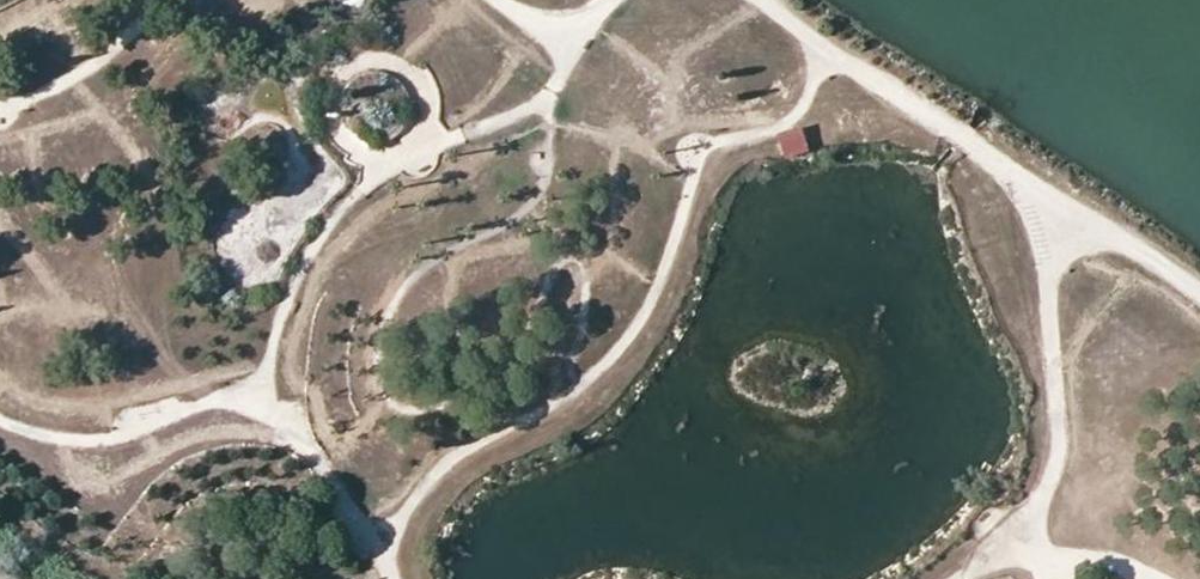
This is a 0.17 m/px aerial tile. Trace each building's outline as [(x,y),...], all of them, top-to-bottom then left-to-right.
[(366,143),(366,151),(385,151),(384,143),(391,140),(400,134),(407,125),(410,118),(421,118),(421,99),(410,99),(406,89),(402,83),(396,79),(388,74),(381,72),(374,72),(369,72),(362,74),(357,77),(349,83),(344,90),(340,99),(339,108),(340,117),(342,123),(347,131),(354,137),(360,141),(366,143)] [(777,133),(787,159),(812,149),(802,123),(777,133)] [(0,570),(0,578),(17,578),(0,570)]
